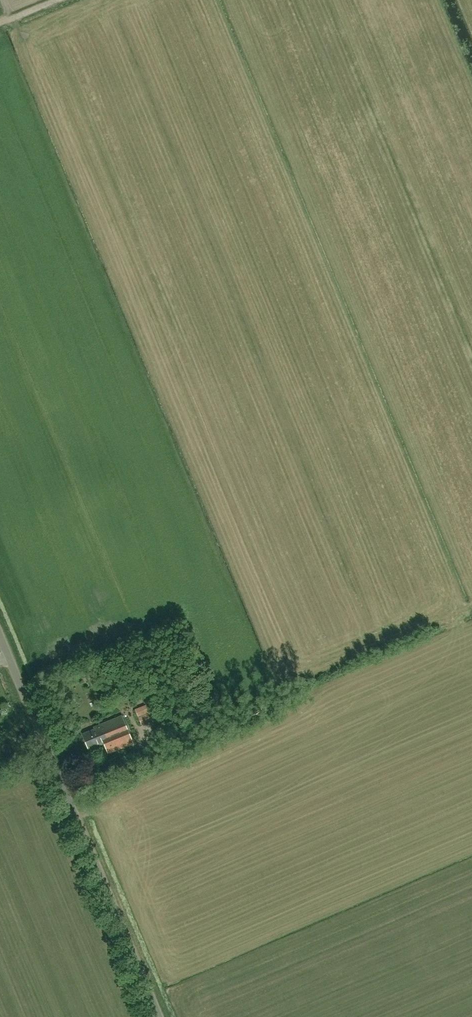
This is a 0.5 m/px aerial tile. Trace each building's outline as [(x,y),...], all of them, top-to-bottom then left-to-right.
[(87,671),(93,685),(102,681),(96,667),(87,671)] [(159,716),(153,701),(135,709),(141,725),(155,719),(154,718),(159,716)] [(94,727),(94,729),(82,734),(88,749),(103,743),(108,754),(133,743),(122,715),(94,727)]
